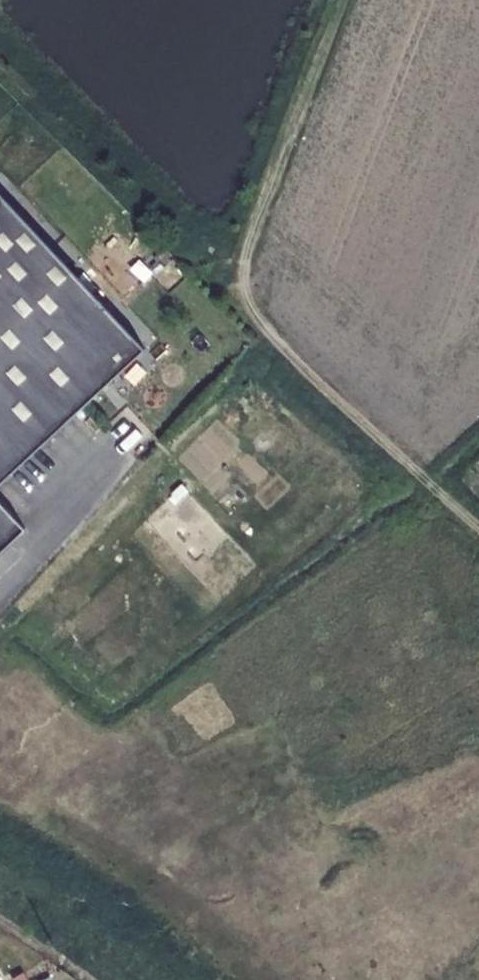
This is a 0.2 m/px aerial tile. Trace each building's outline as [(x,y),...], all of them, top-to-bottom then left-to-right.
[(0,201),(0,493),(153,353),(7,195),(0,201)] [(31,532),(0,499),(0,560),(31,532)] [(23,979),(31,979),(34,977),(18,959),(11,966),(23,979)]
